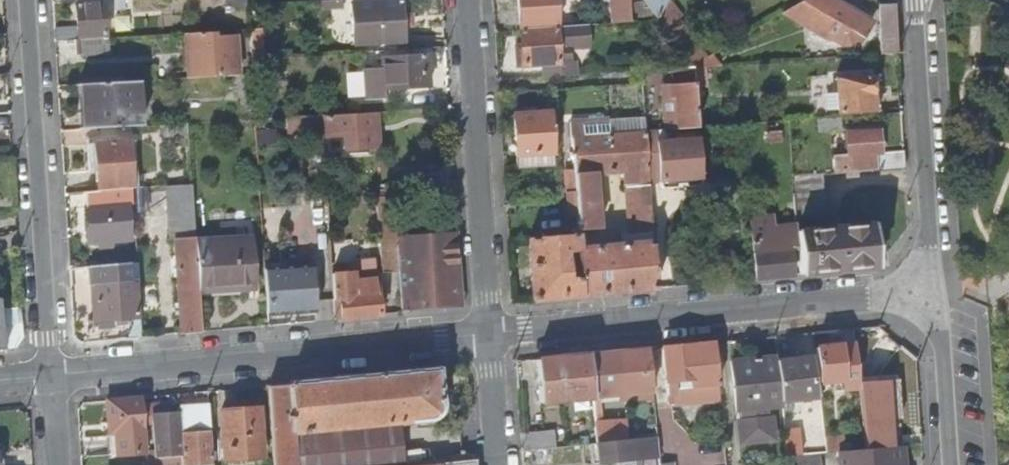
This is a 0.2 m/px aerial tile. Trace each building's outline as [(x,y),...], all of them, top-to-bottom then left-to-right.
[(112,11),(121,11),(121,0),(112,0),(112,11)] [(357,45),(404,42),(402,0),(398,0),(354,2),(357,45)] [(518,7),(519,26),(555,24),(554,0),(524,0),(525,6),(518,7)] [(643,0),(611,0),(612,17),(632,15),(632,4),(646,3),(643,0)] [(646,3),(655,16),(662,5),(666,0),(643,0),(646,3)] [(670,13),(675,10),(668,0),(666,0),(662,5),(670,13)] [(777,15),(828,36),(829,35),(841,40),(847,37),(853,40),(864,17),(828,0),(801,0),(777,15)] [(55,42),(79,40),(104,39),(103,3),(76,4),(77,27),(54,27),(55,42)] [(883,4),(884,32),(886,56),(897,55),(895,32),(893,5),(883,4)] [(655,16),(658,20),(693,68),(707,59),(678,19),(675,21),(670,13),(662,5),(655,16)] [(632,22),(632,15),(612,17),(613,23),(632,22)] [(591,23),(563,24),(564,47),(591,46),(591,23)] [(556,32),(556,28),(520,30),(521,55),(515,55),(516,67),(558,65),(557,50),(562,49),(561,32),(556,32)] [(215,38),(215,33),(186,35),(188,79),(239,76),(236,37),(215,38)] [(104,55),(104,39),(79,40),(79,55),(104,55)] [(364,99),(379,99),(379,90),(384,89),(429,87),(427,55),(382,57),(383,69),(363,70),(364,99)] [(262,58),(251,59),(252,74),(263,74),(262,58)] [(707,59),(693,68),(712,67),(707,59)] [(569,76),(592,75),(591,62),(568,64),(569,76)] [(692,68),(675,69),(676,84),(670,85),(671,101),(678,101),(680,131),(696,130),(692,68)] [(880,112),(879,95),(873,95),(872,73),(847,74),(849,114),(880,112)] [(85,85),(87,128),(142,125),(139,82),(85,85)] [(87,128),(85,85),(78,86),(81,129),(87,128)] [(374,112),(325,114),(326,135),(348,134),(349,149),(377,147),(374,112)] [(552,113),(515,115),(518,168),(554,166),(552,113)] [(323,115),(287,117),(288,134),(324,131),(323,115)] [(839,119),(818,121),(819,133),(840,132),(839,119)] [(188,136),(187,123),(164,124),(164,137),(188,136)] [(839,159),(840,173),(904,169),(903,147),(879,149),(878,129),(846,130),(846,158),(839,159)] [(657,132),(644,133),(647,167),(658,167),(658,173),(676,172),(676,167),(683,167),(683,172),(698,171),(697,142),(687,143),(687,138),(678,139),(679,144),(657,145),(657,132)] [(575,199),(576,217),(577,228),(597,227),(594,172),(639,169),(647,169),(647,167),(644,133),(570,139),(575,199)] [(135,141),(128,142),(132,188),(138,187),(135,141)] [(98,191),(129,188),(132,188),(128,142),(87,145),(88,171),(97,170),(98,191)] [(647,169),(639,169),(640,185),(648,185),(647,169)] [(821,218),(819,174),(793,176),(795,220),(821,218)] [(196,233),(191,182),(167,184),(171,235),(175,235),(196,233)] [(651,230),(648,185),(640,185),(625,186),(627,232),(651,230)] [(129,188),(98,191),(85,193),(88,243),(129,239),(126,203),(130,203),(129,188)] [(399,269),(397,236),(396,215),(383,216),(386,270),(399,269)] [(796,230),(796,240),(798,275),(869,269),(874,268),(876,267),(874,225),(796,230)] [(651,230),(627,232),(621,232),(622,246),(652,244),(651,230)] [(784,241),(796,240),(796,230),(783,231),(784,241)] [(397,236),(399,269),(402,308),(444,306),(462,286),(458,231),(397,236)] [(196,236),(200,283),(233,281),(233,286),(252,284),(249,232),(196,236)] [(200,283),(196,236),(196,233),(175,235),(183,331),(203,329),(200,283)] [(582,294),(578,244),(578,234),(529,237),(533,298),(582,294)] [(765,234),(750,234),(752,279),(791,276),(790,252),(766,253),(765,234)] [(585,243),(578,244),(582,294),(603,292),(600,247),(586,247),(585,243)] [(652,244),(622,246),(618,246),(621,290),(655,287),(652,244)] [(618,246),(600,247),(603,292),(621,290),(618,246)] [(332,272),(334,303),(342,303),(343,316),(381,312),(376,259),(354,261),(354,272),(332,272)] [(140,316),(135,262),(88,267),(90,282),(95,282),(99,320),(140,316)] [(312,262),(265,266),(268,311),(316,307),(312,262)] [(462,286),(444,306),(463,305),(462,286)] [(342,303),(334,303),(335,317),(343,316),(342,303)] [(23,322),(4,323),(7,347),(16,346),(24,337),(23,322)] [(676,389),(719,386),(714,341),(662,346),(667,395),(677,394),(676,389)] [(859,390),(859,382),(856,363),(840,364),(839,344),(814,346),(819,380),(843,378),(844,390),(859,390)] [(616,350),(620,393),(624,393),(652,390),(647,347),(616,350)] [(589,353),(591,396),(598,395),(620,393),(616,350),(589,353)] [(540,400),(591,396),(589,353),(538,357),(540,400)] [(780,400),(776,360),(776,356),(730,360),(734,410),(781,406),(780,400)] [(776,360),(780,400),(813,397),(808,357),(776,360)] [(306,431),(402,422),(429,419),(434,415),(438,411),(440,406),(441,401),(438,368),(270,383),(275,464),(308,464),(306,431)] [(859,382),(859,390),(860,398),(878,397),(881,417),(900,416),(895,379),(859,382)] [(158,424),(158,404),(158,393),(145,395),(145,424),(158,424)] [(118,453),(145,454),(145,424),(145,395),(112,398),(112,417),(119,418),(118,453)] [(212,407),(198,408),(200,434),(185,434),(183,414),(170,414),(170,404),(158,404),(158,424),(157,458),(145,457),(145,464),(216,464),(212,407)] [(870,405),(861,406),(863,419),(871,418),(870,405)] [(260,407),(229,408),(233,458),(264,456),(260,407)] [(594,441),(596,441),(629,438),(628,427),(626,417),(599,419),(593,420),(594,441)] [(402,422),(306,431),(308,464),(405,464),(402,422)] [(863,424),(866,449),(886,447),(884,428),(872,429),(871,423),(863,424)] [(629,438),(656,435),(655,425),(628,427),(629,438)] [(783,429),(786,458),(813,455),(811,439),(801,440),(800,428),(783,429)] [(522,449),(556,445),(554,429),(521,430),(522,449)] [(629,438),(596,441),(598,461),(621,460),(621,464),(640,464),(640,458),(659,456),(656,435),(629,438)] [(827,454),(834,453),(848,451),(846,437),(826,438),(827,454)] [(591,462),(598,461),(596,441),(594,441),(589,442),(591,462)] [(886,447),(866,449),(848,451),(834,453),(836,464),(894,464),(894,463),(903,463),(901,446),(886,447)] [(815,455),(813,455),(786,458),(787,464),(816,464),(815,455)]
